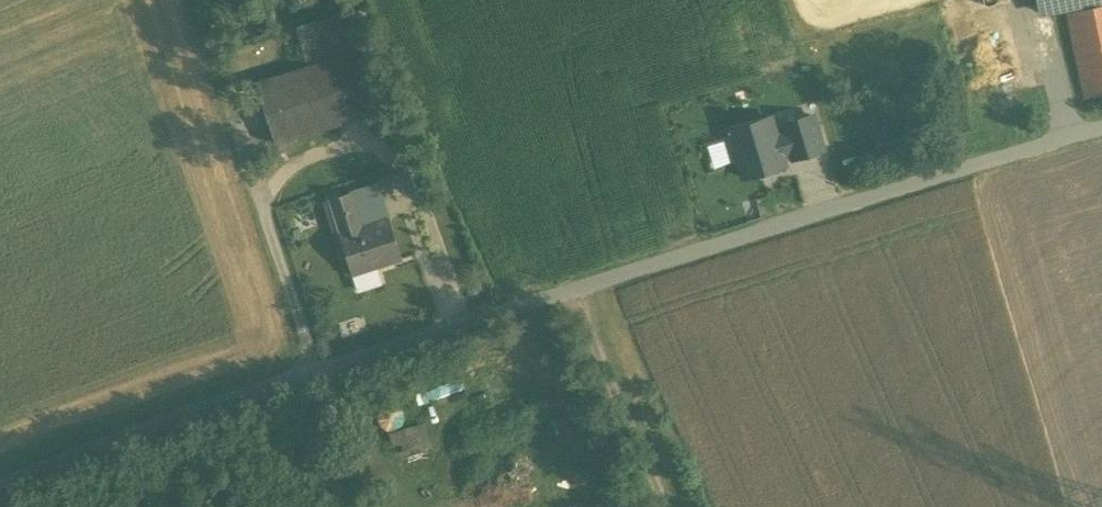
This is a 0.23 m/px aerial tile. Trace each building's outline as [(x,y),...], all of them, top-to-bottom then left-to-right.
[(1101,1),(1101,0),(1037,0),(1040,14),(1067,9),(1101,1)] [(1067,9),(1086,99),(1101,95),(1101,1),(1067,9)] [(369,42),(359,9),(297,29),(307,61),(369,42)] [(362,47),(256,79),(276,143),(381,110),(362,47)] [(813,115),(782,124),(785,135),(790,150),(792,158),(823,149),(813,115)] [(770,117),(729,129),(731,136),(727,138),(733,158),(737,157),(743,177),(784,165),(780,153),(790,150),(785,135),(776,138),(770,117)] [(400,257),(389,220),(360,228),(355,213),(350,192),(330,199),(352,270),(400,257)] [(384,203),(355,213),(360,228),(389,220),(384,203)] [(385,432),(392,456),(433,445),(427,421),(385,432)]
